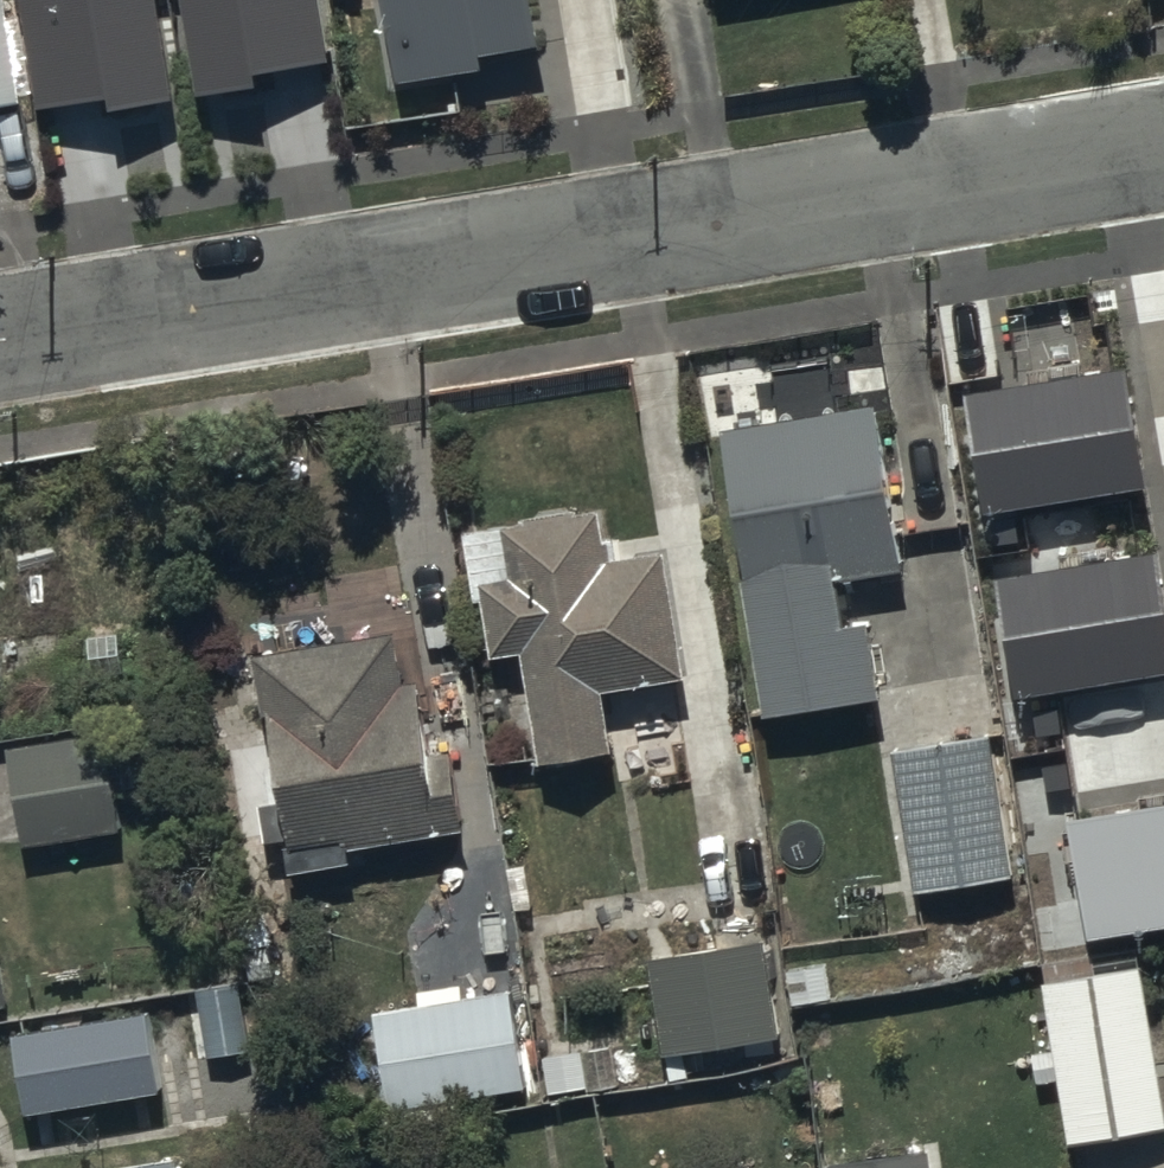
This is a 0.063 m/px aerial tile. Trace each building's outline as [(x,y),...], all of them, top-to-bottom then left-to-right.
[(150,0),(16,0),(33,109),(105,97),(108,113),(167,103),(150,0)] [(196,98),(255,89),(252,73),(324,61),(314,0),(180,0),(196,98)] [(396,86),(480,72),(477,57),(535,47),(527,0),(381,0),(396,86)] [(0,16),(0,126),(14,125),(2,16),(0,16)] [(1123,368),(962,395),(983,517),(1144,490),(1123,368)] [(881,419),(721,443),(764,730),(888,711),(876,635),(849,639),(841,591),(906,581),(881,419)] [(603,527),(465,543),(474,617),(485,616),(492,671),(522,668),(536,780),(618,770),(610,706),(688,697),(672,565),(616,572),(614,553),(607,554),(603,527)] [(994,577),(1015,702),(1163,676),(1163,598),(1156,550),(994,577)] [(406,656),(259,669),(266,742),(271,741),(285,902),(318,900),(316,878),(352,875),(351,860),(464,850),(457,761),(434,763),(428,696),(409,698),(406,656)] [(890,747),(913,909),(1018,894),(995,732),(890,747)] [(110,742),(8,756),(22,857),(124,843),(110,742)] [(1066,821),(1086,942),(1163,929),(1163,805),(1066,821)] [(981,937),(901,953),(910,996),(989,980),(981,937)] [(767,949),(648,971),(670,1088),(690,1085),(687,1068),(786,1050),(767,949)] [(9,1017),(0,957),(0,1019),(9,1017)] [(1044,985),(1071,1158),(1163,1143),(1163,1099),(1143,969),(1044,985)] [(514,1003),(375,1023),(390,1125),(528,1106),(514,1003)] [(159,1086),(145,1014),(14,1039),(27,1110),(159,1086)] [(826,1110),(830,1148),(826,1148),(828,1167),(937,1167),(934,1141),(900,1145),(895,1102),(826,1110)] [(117,1167),(185,1167),(183,1159),(117,1167)]
